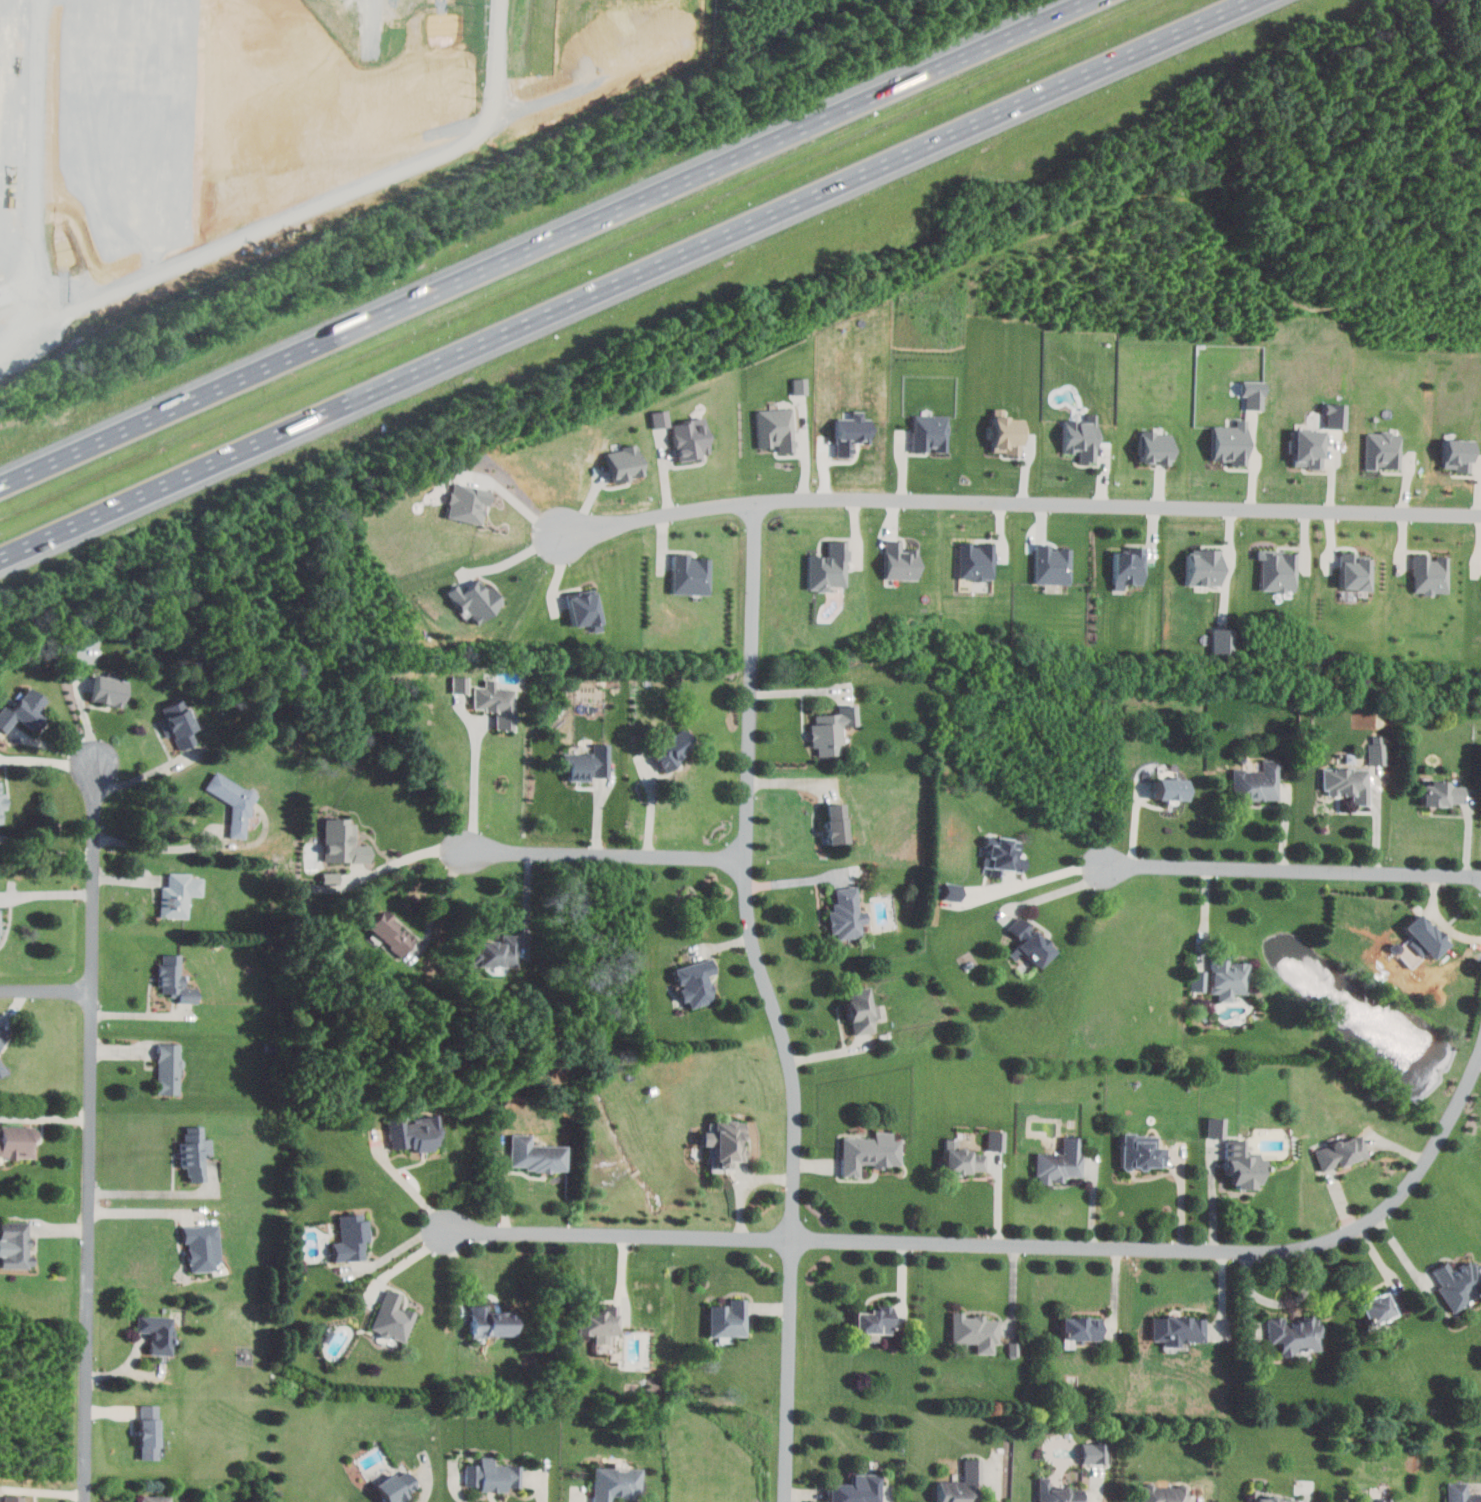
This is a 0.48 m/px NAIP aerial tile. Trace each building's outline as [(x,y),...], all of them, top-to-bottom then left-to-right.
[(807,377),(793,378),(794,394),(808,394),(807,377)] [(1264,409),(1265,381),(1243,380),(1242,396),(1246,396),(1246,409),(1264,409)] [(1326,428),(1346,429),(1347,404),(1327,403),(1326,428)] [(757,410),(758,447),(778,446),(778,453),(794,452),(792,408),(757,410)] [(653,428),(670,426),(668,409),(651,412),(653,428)] [(1064,453),(1078,454),(1078,462),(1096,462),(1097,414),(1086,413),(1086,421),(1064,420),(1064,453)] [(913,451),(931,452),(947,452),(948,415),(913,414),(913,451)] [(1022,454),(1023,418),(994,417),(993,426),(989,425),(989,439),(993,439),(993,453),(1022,454)] [(673,422),(677,462),(703,459),(702,453),(709,452),(705,418),(673,422)] [(1213,425),(1212,460),(1231,461),(1231,465),(1248,466),(1249,419),(1237,419),(1237,426),(1213,425)] [(1324,467),(1325,430),(1293,430),(1293,438),(1289,438),(1289,453),(1294,453),(1294,467),(1324,467)] [(1172,464),(1173,432),(1142,431),(1141,463),(1172,464)] [(1401,467),(1401,431),(1366,431),(1367,470),(1380,469),(1380,467),(1401,467)] [(1473,440),(1445,439),(1444,468),(1455,468),(1455,472),(1472,473),(1473,440)] [(612,482),(642,477),(636,445),(606,450),(612,482)] [(488,490),(453,482),(445,517),(481,524),(488,490)] [(919,550),(902,550),(903,540),(886,540),(885,579),(918,580),(919,550)] [(847,542),(829,541),(828,556),(809,555),(808,591),(829,591),(829,586),(846,586),(847,542)] [(959,579),(993,580),(994,545),(972,544),(972,543),(960,542),(959,579)] [(1071,549),(1051,549),(1051,544),(1036,544),(1035,583),(1071,584),(1071,549)] [(1114,549),(1114,590),(1124,590),(1124,584),(1144,584),(1144,549),(1114,549)] [(1297,551),(1257,550),(1257,559),(1262,559),(1261,591),(1296,592),(1297,551)] [(1222,551),(1190,551),(1189,585),(1221,586),(1222,551)] [(1370,590),(1371,554),(1341,553),(1340,589),(1370,590)] [(672,594),(709,595),(709,560),(689,559),(689,554),(673,554),(672,594)] [(1448,593),(1449,557),(1431,557),(1431,554),(1414,554),(1413,593),(1448,593)] [(446,592),(460,612),(464,609),(476,624),(503,604),(489,586),(485,589),(478,579),(462,591),(457,584),(446,592)] [(586,625),(587,632),(602,629),(595,590),(567,595),(573,628),(586,625)] [(1235,629),(1213,629),(1213,651),(1234,651),(1235,629)] [(469,675),(452,675),(452,691),(469,692),(469,675)] [(96,677),(126,682),(121,706),(92,701),(96,677)] [(515,687),(497,687),(497,678),(485,678),(485,685),(473,685),(472,708),(495,709),(495,727),(514,728),(515,687)] [(6,736),(0,731),(0,710),(3,706),(7,710),(25,687),(44,702),(35,714),(43,720),(32,733),(17,721),(6,736)] [(160,709),(164,716),(157,720),(166,738),(171,736),(179,752),(194,744),(188,732),(196,728),(181,698),(160,709)] [(858,723),(857,703),(838,704),(839,712),(815,713),(815,722),(809,722),(810,738),(811,738),(812,746),(817,746),(818,754),(843,753),(842,724),(858,723)] [(693,744),(682,726),(655,743),(659,750),(653,753),(664,770),(678,761),(674,756),(693,744)] [(1384,734),(1369,735),(1370,764),(1385,763),(1384,734)] [(561,751),(561,769),(567,769),(567,779),(590,780),(590,775),(609,775),(610,742),(593,742),(592,752),(561,751)] [(1279,758),(1262,759),(1262,768),(1233,769),(1233,799),(1279,798),(1279,758)] [(1368,766),(1323,767),(1324,793),(1352,792),(1352,803),(1368,803),(1368,766)] [(205,789),(215,773),(239,788),(250,788),(255,797),(250,805),(250,818),(244,818),(244,838),(231,839),(230,805),(205,789)] [(1187,777),(1157,776),(1156,797),(1187,798),(1187,777)] [(1423,803),(1462,804),(1462,784),(1450,784),(1450,780),(1423,779),(1423,803)] [(848,841),(846,801),(826,802),(828,842),(848,841)] [(324,818),(324,861),(368,860),(368,843),(354,843),(354,817),(324,818)] [(1003,868),(1021,871),(1023,857),(1016,856),(1017,844),(1010,843),(1011,837),(987,833),(982,865),(991,866),(990,875),(1001,876),(1003,868)] [(168,873),(187,873),(187,878),(200,878),(199,896),(187,895),(186,919),(159,918),(160,886),(168,886),(168,873)] [(962,884),(946,882),(944,899),(960,900),(962,884)] [(835,888),(836,901),(829,902),(834,939),(862,935),(861,923),(869,922),(867,909),(860,910),(857,885),(835,888)] [(399,955),(414,939),(381,908),(366,924),(399,955)] [(1421,955),(1426,950),(1433,957),(1450,942),(1421,910),(1404,925),(1414,937),(1409,941),(1421,955)] [(1055,950),(1021,914),(1008,926),(1022,940),(1009,952),(1016,959),(1024,951),(1039,966),(1055,950)] [(477,965),(496,966),(496,971),(507,972),(508,965),(519,966),(520,934),(500,933),(500,940),(478,939),(477,965)] [(1249,961),(1230,961),(1230,954),(1212,954),(1212,992),(1219,992),(1219,1000),(1233,1001),(1233,992),(1248,993),(1249,961)] [(161,955),(162,964),(157,964),(158,986),(160,986),(161,995),(177,994),(176,975),(180,975),(179,955),(161,955)] [(674,966),(678,986),(682,1000),(688,999),(689,1006),(715,1001),(709,974),(716,972),(713,957),(674,966)] [(1192,990),(1206,990),(1206,969),(1192,969),(1192,990)] [(853,1034),(875,1030),(873,1018),(880,1017),(878,1003),(871,1004),(868,984),(845,988),(853,1034)] [(9,1034),(0,1049),(0,1029),(9,1034)] [(160,1044),(158,1094),(179,1095),(181,1045),(160,1044)] [(390,1148),(413,1146),(414,1149),(440,1147),(437,1116),(404,1118),(404,1115),(388,1116),(390,1148)] [(1226,1117),(1208,1116),(1207,1136),(1226,1136),(1226,1117)] [(745,1120),(715,1119),(714,1130),(702,1130),(701,1144),(713,1144),(712,1169),(727,1169),(727,1160),(744,1160),(745,1120)] [(28,1156),(0,1156),(0,1123),(28,1124),(28,1156)] [(183,1127),(200,1126),(202,1181),(188,1182),(187,1176),(184,1176),(184,1166),(177,1166),(176,1142),(181,1141),(180,1134),(184,1133),(183,1127)] [(1005,1150),(1006,1130),(988,1129),(987,1149),(1005,1150)] [(902,1137),(892,1137),(893,1130),(874,1130),(874,1136),(842,1136),(841,1176),(860,1176),(860,1163),(872,1163),(872,1165),(901,1165),(902,1137)] [(1367,1154),(1359,1132),(1314,1149),(1322,1171),(1367,1154)] [(564,1144),(530,1144),(530,1133),(511,1133),(511,1168),(563,1169),(564,1144)] [(1157,1133),(1122,1133),(1123,1167),(1166,1166),(1166,1146),(1157,1146),(1157,1133)] [(1082,1135),(1063,1135),(1062,1152),(1037,1152),(1036,1183),(1050,1183),(1051,1180),(1064,1180),(1065,1175),(1081,1175),(1082,1135)] [(986,1153),(972,1153),(972,1147),(959,1147),(959,1137),(945,1137),(945,1171),(986,1171),(986,1153)] [(1244,1137),(1227,1137),(1226,1174),(1234,1175),(1233,1187),(1260,1188),(1261,1159),(1259,1159),(1259,1149),(1244,1149),(1244,1137)] [(339,1214),(340,1241),(332,1242),(333,1260),(364,1258),(363,1241),(368,1241),(366,1212),(339,1214)] [(180,1225),(218,1222),(220,1239),(209,1240),(212,1270),(184,1272),(180,1225)] [(26,1270),(0,1270),(0,1223),(26,1223),(26,1270)] [(1480,1293),(1480,1272),(1473,1259),(1453,1270),(1447,1261),(1433,1269),(1442,1284),(1438,1286),(1452,1309),(1480,1293)] [(404,1341),(415,1312),(397,1306),(401,1294),(386,1288),(371,1329),(404,1341)] [(1360,1302),(1370,1325),(1397,1313),(1387,1290),(1360,1302)] [(708,1335),(746,1335),(747,1298),(729,1298),(729,1305),(709,1304),(708,1335)] [(580,1334),(595,1334),(595,1349),(601,1349),(601,1343),(609,1344),(609,1334),(617,1335),(617,1303),(601,1303),(601,1308),(580,1307),(580,1334)] [(512,1335),(512,1311),(486,1311),(486,1305),(471,1305),(471,1336),(512,1335)] [(855,1311),(855,1332),(892,1332),(892,1305),(870,1305),(869,1311),(855,1311)] [(999,1318),(986,1318),(986,1314),(964,1314),(964,1311),(952,1311),(952,1342),(976,1342),(976,1353),(994,1353),(994,1342),(999,1343),(999,1318)] [(136,1316),(172,1317),(170,1356),(149,1355),(149,1332),(135,1332),(136,1316)] [(1103,1339),(1102,1316),(1062,1317),(1062,1348),(1075,1348),(1075,1340),(1103,1339)] [(1152,1339),(1163,1340),(1163,1345),(1181,1345),(1181,1341),(1206,1341),(1206,1316),(1153,1316),(1152,1339)] [(1322,1349),(1320,1323),(1314,1323),(1314,1318),(1286,1320),(1286,1316),(1268,1317),(1270,1342),(1281,1341),(1282,1354),(1305,1353),(1305,1350),(1322,1349)] [(139,1405),(157,1405),(157,1458),(139,1458),(139,1405)] [(1082,1462),(1107,1462),(1107,1443),(1082,1442),(1082,1462)] [(520,1465),(492,1464),(493,1456),(479,1455),(479,1464),(465,1463),(465,1485),(479,1486),(479,1490),(505,1491),(505,1486),(519,1487),(520,1465)] [(938,1501),(975,1501),(975,1490),(981,1491),(981,1458),(965,1458),(964,1480),(938,1480),(938,1501)] [(610,1497),(637,1497),(638,1468),(593,1467),(592,1501),(610,1501),(610,1497)] [(418,1489),(407,1468),(375,1483),(384,1501),(392,1501),(418,1489)] [(882,1473),(853,1473),(853,1483),(829,1483),(829,1501),(881,1501),(882,1473)] [(1083,1491),(1066,1491),(1066,1483),(1050,1483),(1050,1476),(1039,1476),(1039,1501),(1083,1501),(1083,1491)] [(1468,1494),(1467,1481),(1447,1482),(1448,1501),(1480,1501),(1480,1494),(1468,1494)] [(1187,1485),(1142,1484),(1141,1501),(1187,1501),(1187,1485)]
